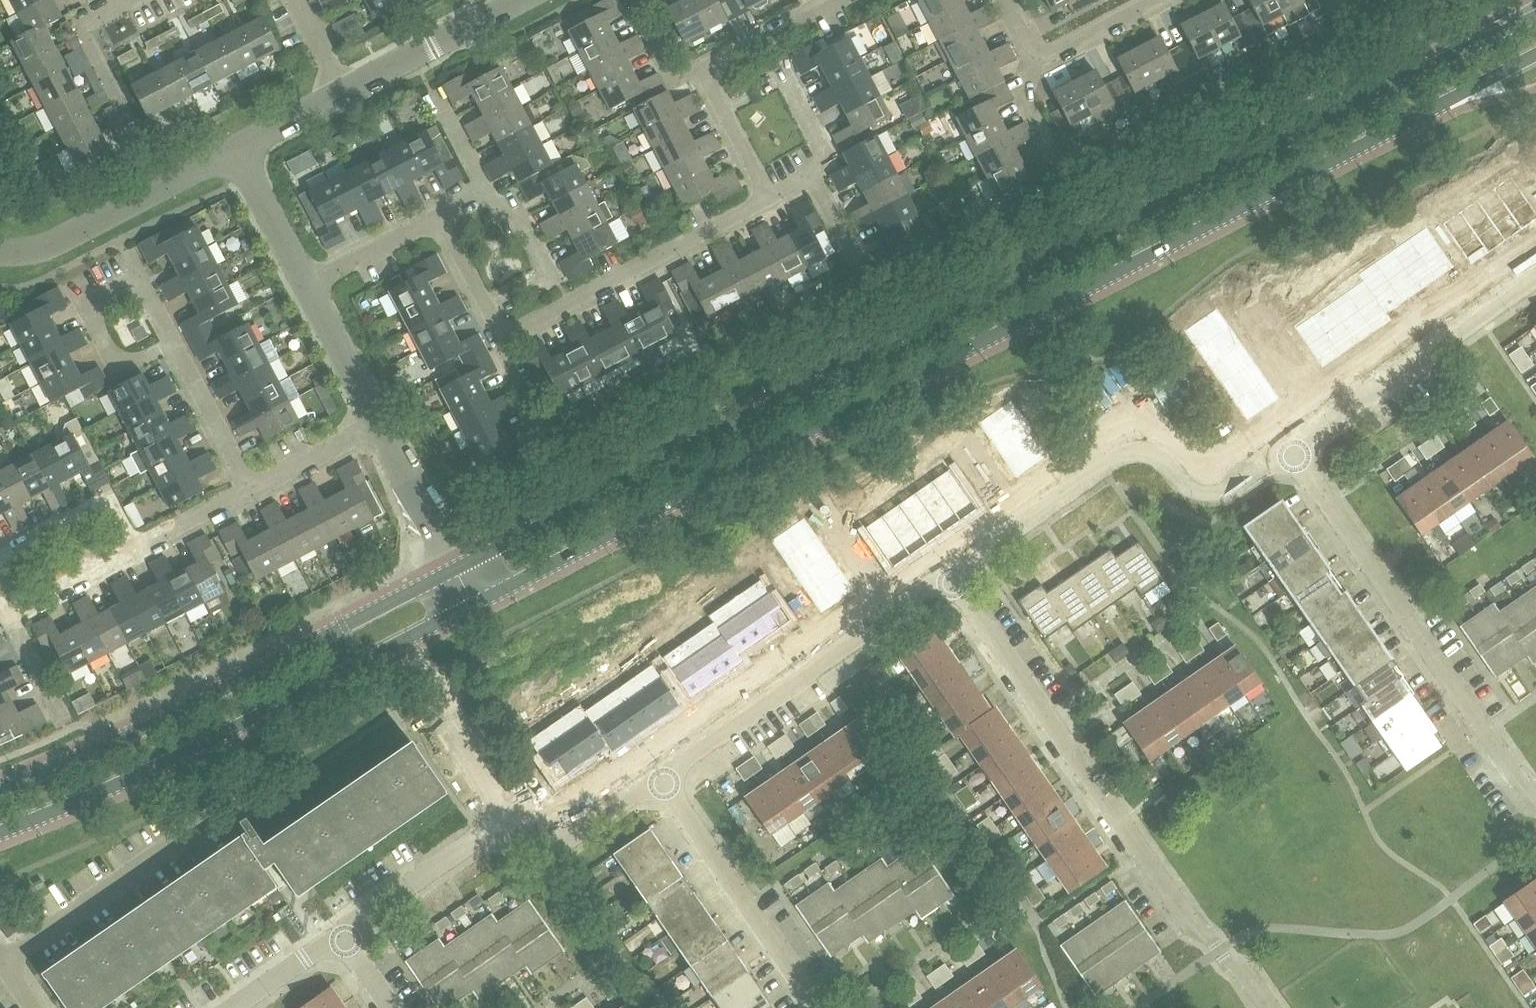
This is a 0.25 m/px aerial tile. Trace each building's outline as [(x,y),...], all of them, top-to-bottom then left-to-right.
[(18,13),(43,0),(12,0),(18,13)] [(29,33),(30,35),(45,27),(45,28),(63,19),(54,0),(43,0),(18,13),(29,33)] [(321,4),(327,15),(349,3),(347,0),(328,0),(321,4)] [(375,18),(408,1),(407,0),(365,0),(375,18)] [(580,52),(613,35),(607,23),(626,13),(619,0),(605,0),(593,7),(598,16),(585,23),(581,16),(568,23),(572,30),(569,31),(580,52)] [(689,0),(683,0),(675,4),(673,0),(659,0),(651,4),(666,33),(677,27),(686,42),(706,32),(689,0)] [(706,32),(727,20),(719,5),(729,0),(689,0),(706,32)] [(767,0),(744,0),(749,9),(751,8),(755,10),(767,4),(767,0)] [(919,1),(930,22),(964,4),(962,0),(922,0),(919,1)] [(1053,12),(1068,4),(1073,15),(1101,0),(1047,0),(1053,12)] [(1284,15),(1276,0),(1248,0),(1253,9),(1242,15),(1256,42),(1275,32),(1289,25),(1284,15)] [(1284,15),(1289,25),(1320,8),(1316,0),(1276,0),(1284,15)] [(970,15),(964,4),(930,22),(940,41),(992,13),(988,5),(970,15)] [(1223,4),(1201,15),(1219,49),(1233,42),(1238,52),(1256,42),(1242,15),(1231,20),(1223,4)] [(225,13),(221,5),(204,14),(208,22),(225,13)] [(992,13),(940,41),(937,43),(947,62),(950,60),(984,43),(977,30),(996,20),(992,13)] [(193,30),(208,22),(204,14),(189,22),(193,30)] [(355,14),(332,26),(338,37),(361,25),(355,14)] [(1203,76),(1200,71),(1211,66),(1206,56),(1219,49),(1201,15),(1181,26),(1189,42),(1177,48),(1192,75),(1193,75),(1196,80),(1203,76)] [(240,30),(257,63),(279,51),(262,18),(240,30)] [(59,24),(68,41),(76,37),(67,20),(59,24)] [(30,35),(29,33),(11,43),(23,65),(56,48),(45,28),(45,27),(30,35)] [(161,37),(165,44),(183,35),(179,28),(161,37)] [(235,74),(257,63),(240,30),(218,41),(235,74)] [(580,52),(590,71),(642,44),(638,36),(619,46),(613,35),(580,52)] [(76,37),(68,41),(73,51),(81,47),(76,37)] [(151,52),(165,44),(161,37),(147,44),(151,52)] [(1159,37),(1137,48),(1155,82),(1169,75),(1174,85),(1192,75),(1177,48),(1167,53),(1159,37)] [(821,65),(827,76),(860,59),(849,38),(821,53),(816,43),(792,56),(802,75),(821,65)] [(218,41),(197,52),(215,85),(235,74),(218,41)] [(1013,51),(1008,43),(989,53),(984,43),(950,60),(960,79),(1013,51)] [(627,61),(646,51),(642,44),(590,71),(599,90),(633,73),(627,61)] [(23,65),(34,86),(67,69),(56,48),(23,65)] [(1142,89),(1155,82),(1137,48),(1117,59),(1125,75),(1114,81),(1129,109),(1147,99),(1142,89)] [(139,58),(135,50),(119,59),(123,67),(139,58)] [(1017,58),(1013,51),(960,79),(971,99),(979,94),(1004,82),(997,69),(1017,58)] [(193,96),(215,85),(197,52),(176,63),(193,96)] [(860,59),(827,76),(833,87),(814,97),(818,105),(870,78),(860,59)] [(193,96),(176,63),(155,74),(172,107),(193,96)] [(84,71),(91,83),(98,79),(92,67),(84,71)] [(472,93),(479,105),(511,88),(500,67),(473,81),(469,73),(444,86),(453,103),(472,93)] [(78,90),(67,69),(34,86),(45,108),(78,90)] [(1095,70),(1074,81),(1092,115),(1105,108),(1110,118),(1129,109),(1114,81),(1104,87),(1095,70)] [(629,100),(634,109),(644,104),(668,93),(658,74),(639,84),(633,73),(599,90),(610,110),(629,100)] [(150,119),(172,107),(155,74),(133,86),(150,119)] [(840,103),(847,115),(880,98),(870,78),(818,105),(822,112),(840,103)] [(96,94),(104,90),(98,79),(91,83),(96,94)] [(1079,122),(1092,115),(1074,81),(1053,92),(1061,109),(1050,115),(1065,142),(1084,132),(1079,122)] [(1013,99),(1004,82),(979,94),(971,99),(959,105),(951,109),(956,119),(967,139),(1000,122),(993,110),(1013,99)] [(521,107),(511,88),(479,105),(485,117),(466,127),(470,135),(521,107)] [(45,108),(56,129),(89,111),(78,90),(45,108)] [(634,109),(645,130),(697,103),(693,94),(674,104),(668,93),(644,104),(634,109)] [(833,135),(843,154),(867,141),(862,132),(890,117),(880,98),(847,115),(852,125),(833,135)] [(579,102),(568,107),(575,119),(585,113),(579,102)] [(645,130),(655,150),(688,132),(682,120),(701,110),(697,103),(645,130)] [(105,110),(113,126),(121,122),(112,106),(105,110)] [(531,126),(521,107),(470,135),(473,142),(492,132),(498,144),(531,126)] [(56,129),(67,150),(100,133),(89,111),(56,129)] [(928,121),(918,126),(924,136),(934,131),(928,121)] [(129,138),(121,122),(113,126),(121,142),(129,138)] [(1000,122),(967,139),(977,158),(1029,130),(1025,122),(1006,133),(1000,122)] [(436,126),(406,141),(424,175),(434,170),(444,189),(463,179),(436,126)] [(542,146),(531,126),(498,144),(504,155),(486,165),(490,173),(542,146)] [(1033,137),(1029,130),(977,158),(987,177),(1020,159),(1014,147),(1033,137)] [(717,140),(713,133),(694,143),(688,132),(655,150),(665,169),(717,140)] [(69,178),(112,155),(100,133),(67,150),(57,155),(69,178)] [(835,184),(887,156),(877,136),(867,141),(843,154),(850,166),(831,176),(835,184)] [(665,169),(675,188),(708,170),(702,158),(721,148),(717,140),(665,169)] [(406,141),(387,151),(414,204),(422,200),(412,181),(424,175),(406,141)] [(542,146),(490,173),(494,180),(513,171),(519,184),(552,166),(542,146)] [(387,151),(368,161),(385,195),(397,189),(407,208),(414,204),(387,151)] [(941,154),(934,158),(939,168),(946,164),(941,154)] [(571,156),(552,166),(519,184),(528,201),(547,192),(553,204),(587,186),(580,173),(590,167),(586,160),(571,156)] [(858,181),(865,193),(898,176),(887,156),(835,184),(839,191),(858,181)] [(1487,157),(1477,164),(1481,171),(1491,164),(1487,157)] [(1026,170),(1020,159),(987,177),(997,196),(1026,181),(1032,191),(1055,179),(1045,160),(1026,170)] [(1523,160),(1516,165),(1523,175),(1530,170),(1523,160)] [(385,195),(368,161),(348,171),(376,224),(383,220),(373,201),(385,195)] [(630,164),(622,169),(628,177),(635,172),(630,164)] [(1477,164),(1467,171),(1472,177),(1481,171),(1477,164)] [(1088,169),(1081,172),(1084,180),(1092,177),(1088,169)] [(714,181),(708,170),(675,188),(685,207),(713,192),(718,202),(742,190),(733,171),(714,181)] [(348,171),(329,181),(347,215),(358,209),(367,228),(376,224),(348,171)] [(870,204),(851,214),(855,222),(907,195),(898,176),(865,193),(870,204)] [(1494,189),(1523,230),(1535,221),(1535,211),(1512,176),(1494,189)] [(1453,180),(1443,187),(1448,194),(1458,187),(1453,180)] [(347,215),(329,181),(299,197),(326,249),(344,240),(335,221),(347,215)] [(597,205),(587,186),(553,204),(559,214),(540,224),(544,232),(597,205)] [(1443,187),(1434,194),(1438,201),(1448,194),(1443,187)] [(1494,189),(1477,200),(1506,241),(1523,230),(1494,189)] [(878,219),(884,231),(917,213),(907,195),(855,222),(859,229),(878,219)] [(1477,200),(1461,212),(1489,253),(1506,241),(1477,200)] [(604,201),(597,205),(544,232),(548,239),(567,229),(573,241),(607,224),(605,220),(612,217),(604,201)] [(788,235),(805,269),(825,258),(810,229),(820,224),(808,201),(790,210),(800,229),(788,235)] [(639,207),(629,213),(635,224),(637,223),(645,219),(639,207)] [(1401,207),(1391,213),(1396,220),(1406,213),(1401,207)] [(1461,212),(1443,224),(1472,265),(1489,253),(1461,212)] [(928,234),(917,213),(884,231),(890,242),(871,252),(881,270),(904,258),(899,249),(928,234)] [(1391,213),(1381,220),(1386,227),(1396,220),(1391,213)] [(767,223),(759,227),(787,279),(805,269),(788,235),(777,241),(767,223)] [(607,224),(573,241),(579,251),(560,261),(570,280),(593,268),(588,258),(617,243),(607,224)] [(1426,226),(1409,238),(1437,280),(1455,267),(1426,226)] [(168,242),(163,233),(139,245),(149,264),(168,254),(174,265),(207,248),(197,227),(168,242)] [(761,249),(750,255),(767,289),(787,279),(759,227),(752,231),(761,249)] [(1368,230),(1358,237),(1362,243),(1372,237),(1368,230)] [(1358,237),(1348,244),(1353,250),(1362,243),(1358,237)] [(247,238),(240,241),(246,251),(252,247),(247,238)] [(1409,238),(1392,250),(1420,291),(1437,280),(1409,238)] [(721,246),(748,299),(767,289),(750,255),(738,261),(729,243),(721,246)] [(723,270),(712,275),(730,309),(748,299),(721,246),(713,251),(723,270)] [(180,277),(161,286),(165,293),(217,266),(207,248),(174,265),(180,277)] [(251,249),(243,254),(247,263),(256,258),(251,249)] [(1392,250),(1375,262),(1404,303),(1420,291),(1392,250)] [(447,272),(437,254),(413,266),(418,276),(389,291),(400,312),(434,294),(428,282),(447,272)] [(1338,260),(1329,266),(1333,273),(1343,266),(1338,260)] [(1375,262),(1358,273),(1363,280),(1387,314),(1404,303),(1375,262)] [(712,318),(730,309),(712,275),(700,282),(690,263),(672,273),(686,299),(683,300),(700,332),(715,324),(712,318)] [(188,292),(194,303),(227,285),(217,266),(165,293),(169,301),(188,292)] [(1329,266),(1319,273),(1323,280),(1333,273),(1329,266)] [(651,307),(640,313),(657,347),(677,336),(671,325),(681,320),(672,302),(660,279),(642,288),(651,307)] [(1363,280),(1346,291),(1372,328),(1374,333),(1391,321),(1388,317),(1387,314),(1363,280)] [(1305,283),(1296,290),(1300,296),(1310,289),(1305,283)] [(181,324),(191,342),(214,330),(209,320),(238,305),(227,285),(194,303),(200,315),(181,324)] [(10,324),(21,345),(55,327),(49,316),(68,306),(58,287),(34,299),(39,309),(10,324)] [(1296,290),(1286,296),(1290,303),(1300,296),(1296,290)] [(1346,291),(1329,303),(1355,340),(1358,344),(1374,333),(1372,328),(1346,291)] [(1256,293),(1249,298),(1256,308),(1263,303),(1256,293)] [(440,305),(434,294),(400,312),(410,331),(463,303),(459,295),(440,305)] [(611,304),(639,356),(657,347),(640,313),(629,319),(619,300),(611,304)] [(467,311),(463,303),(410,331),(420,350),(454,332),(448,320),(467,311)] [(1329,303),(1312,315),(1338,352),(1341,356),(1358,344),(1355,340),(1329,303)] [(613,327),(602,333),(619,367),(639,356),(611,304),(603,308),(613,327)] [(1217,308),(1184,330),(1197,349),(1230,326),(1217,308)] [(819,310),(809,315),(813,325),(824,320),(819,310)] [(1268,311),(1262,316),(1269,326),(1275,321),(1268,311)] [(1312,315),(1295,327),(1320,364),(1323,368),(1341,356),(1338,352),(1312,315)] [(581,321),(572,325),(600,377),(619,367),(602,333),(590,339),(581,321)] [(1275,321),(1269,326),(1275,335),(1282,331),(1275,321)] [(214,330),(191,342),(201,361),(219,351),(225,363),(259,345),(249,325),(219,340),(214,330)] [(575,347),(563,353),(581,387),(600,377),(572,325),(565,329),(575,347)] [(1230,326),(1197,349),(1210,367),(1243,344),(1230,326)] [(61,339),(55,327),(21,345),(31,364),(83,336),(79,329),(61,339)] [(465,365),(489,353),(478,333),(460,343),(454,332),(420,350),(430,370),(460,354),(465,365)] [(41,383),(75,365),(69,354),(88,344),(83,336),(31,364),(41,383)] [(542,340),(524,350),(536,373),(546,368),(561,397),(581,387),(563,353),(552,359),(542,340)] [(1243,344),(1210,367),(1222,385),(1255,362),(1243,344)] [(213,383),(217,391),(269,364),(259,345),(225,363),(231,374),(213,383)] [(1293,347),(1286,351),(1293,361),(1300,357),(1293,347)] [(1516,365),(1528,356),(1522,347),(1510,356),(1516,365)] [(497,370),(489,353),(465,365),(470,373),(440,389),(451,409),(485,391),(479,379),(497,370)] [(1534,365),(1528,356),(1516,365),(1522,374),(1534,365)] [(1300,357),(1293,361),(1300,371),(1307,366),(1300,357)] [(704,361),(676,376),(680,384),(709,370),(704,361)] [(1255,362),(1222,385),(1234,402),(1267,380),(1255,362)] [(240,390),(245,401),(279,383),(269,364),(217,391),(221,399),(240,390)] [(82,378),(75,365),(41,383),(52,403),(80,387),(86,397),(109,385),(100,368),(82,378)] [(123,385),(109,392),(119,412),(172,384),(167,376),(148,386),(140,370),(120,380),(123,385)] [(319,377),(313,380),(317,387),(323,384),(319,377)] [(1267,380),(1234,402),(1244,417),(1247,421),(1280,398),(1277,394),(1267,380)] [(233,422),(237,430),(289,402),(279,383),(245,401),(251,412),(233,422)] [(176,392),(172,384),(119,412),(130,431),(163,414),(156,402),(176,392)] [(323,384),(314,389),(319,398),(328,393),(323,384)] [(11,387),(0,393),(5,402),(15,397),(11,387)] [(491,402),(485,391),(451,409),(461,428),(514,401),(509,392),(491,402)] [(412,392),(400,398),(406,410),(414,405),(416,399),(412,392)] [(1491,398),(1491,399),(1482,405),(1490,417),(1500,410),(1491,398)] [(1006,404),(979,422),(992,441),(1019,422),(1025,418),(1012,400),(1006,404)] [(461,428),(471,447),(505,429),(499,418),(518,408),(514,401),(461,428)] [(289,402),(237,430),(241,437),(260,427),(266,439),(299,422),(289,402)] [(23,413),(16,417),(19,421),(26,417),(23,413)] [(169,425),(163,414),(130,431),(140,450),(192,423),(188,415),(169,425)] [(1469,414),(1459,420),(1468,432),(1477,426),(1469,414)] [(13,418),(1,424),(5,434),(18,428),(13,418)] [(53,444),(70,479),(82,473),(91,491),(110,482),(77,418),(66,424),(62,430),(66,438),(53,444)] [(1019,422),(992,441),(1004,459),(1031,440),(1037,436),(1025,418),(1019,422)] [(1459,439),(1468,432),(1459,420),(1450,427),(1459,439)] [(1534,459),(1509,421),(1493,433),(1518,470),(1534,459)] [(177,440),(196,430),(192,423),(140,450),(131,455),(141,474),(150,469),(183,452),(177,440)] [(511,441),(505,429),(471,447),(481,467),(510,452),(515,462),(539,449),(529,431),(511,441)] [(1493,433),(1477,444),(1502,481),(1518,470),(1493,433)] [(1031,440),(1004,459),(1017,477),(1044,459),(1050,454),(1037,436),(1031,440)] [(1445,448),(1437,436),(1428,442),(1436,454),(1445,448)] [(1427,461),(1436,454),(1428,442),(1419,448),(1427,461)] [(59,485),(70,479),(53,444),(34,454),(61,507),(69,503),(59,485)] [(1477,444),(1460,455),(1486,492),(1502,481),(1477,444)] [(925,449),(915,456),(920,463),(930,456),(925,449)] [(957,450),(950,455),(957,465),(964,460),(957,450)] [(189,463),(183,452),(150,469),(160,488),(213,460),(208,452),(189,463)] [(53,511),(61,507),(34,454),(14,465),(32,498),(44,492),(53,511)] [(1444,466),(1470,503),(1486,492),(1460,455),(1444,466)] [(1396,464),(1405,476),(1414,470),(1405,458),(1396,464)] [(217,468),(213,460),(160,488),(170,508),(204,490),(198,479),(217,468)] [(369,484),(356,461),(337,470),(347,489),(336,495),(354,529),(373,518),(358,490),(369,484)] [(909,461),(899,468),(903,474),(913,468),(909,461)] [(1405,476),(1396,464),(1387,470),(1396,483),(1405,476)] [(32,498),(14,465),(0,472),(0,484),(23,527),(30,523),(21,505),(32,498)] [(1444,466),(1428,477),(1454,514),(1470,503),(1444,466)] [(899,468),(889,475),(893,481),(903,474),(899,468)] [(969,468),(963,473),(969,483),(976,478),(969,468)] [(950,469),(933,481),(960,521),(961,522),(979,510),(978,508),(950,469)] [(1428,477),(1412,488),(1438,526),(1454,514),(1428,477)] [(976,478),(969,483),(976,493),(983,488),(976,478)] [(933,481),(916,492),(935,520),(944,534),(961,522),(960,521),(933,481)] [(335,539),(354,529),(336,495),(325,501),(315,482),(307,486),(335,539)] [(23,527),(0,484),(0,515),(5,512),(15,531),(23,527)] [(875,484),(865,491),(870,498),(880,491),(875,484)] [(316,549),(335,539),(307,486),(300,490),(310,509),(298,515),(316,549)] [(1438,526),(1412,488),(1396,500),(1422,537),(1438,526)] [(865,491),(855,498),(860,504),(870,498),(865,491)] [(916,492),(899,504),(918,532),(927,545),(944,534),(935,520),(916,492)] [(287,521),(276,502),(269,506),(297,559),(316,549),(298,515),(287,521)] [(1294,519),(1281,502),(1245,528),(1256,545),(1294,519)] [(899,504),(882,516),(901,543),(911,557),(927,545),(918,532),(899,504)] [(840,505),(833,510),(840,520),(847,515),(840,505)] [(271,529),(260,535),(278,569),(297,559),(269,506),(261,510),(271,529)] [(847,515),(840,520),(847,530),(854,525),(847,515)] [(141,516),(133,520),(138,528),(145,524),(141,516)] [(882,516),(865,528),(884,555),(893,569),(911,557),(901,543),(882,516)] [(804,517),(771,540),(784,559),(817,536),(804,517)] [(1256,545),(1267,561),(1305,535),(1294,519),(1256,545)] [(1496,519),(1486,526),(1492,535),(1502,528),(1496,519)] [(258,579),(278,569),(260,535),(248,541),(238,523),(220,532),(232,556),(242,550),(258,579)] [(198,563),(187,569),(204,603),(225,592),(210,563),(219,558),(207,534),(188,544),(198,563)] [(1267,561),(1278,576),(1316,551),(1305,535),(1267,561)] [(817,536),(784,559),(796,576),(829,554),(817,536)] [(864,541),(858,546),(865,555),(871,551),(864,541)] [(1132,546),(1116,557),(1115,558),(1137,588),(1136,589),(1142,597),(1166,581),(1139,541),(1136,543),(1132,546)] [(1116,603),(1136,589),(1137,588),(1115,558),(1116,557),(1110,549),(1106,552),(1101,555),(1089,564),(1116,603)] [(871,551),(865,555),(871,565),(878,561),(871,551)] [(1289,592),(1326,566),(1316,551),(1278,576),(1289,592)] [(829,554),(796,576),(809,594),(842,571),(829,554)] [(185,613),(204,603),(187,569),(175,575),(165,556),(158,560),(185,613)] [(1522,567),(1527,575),(1535,568),(1535,564),(1533,559),(1522,567)] [(148,590),(166,623),(185,613),(158,560),(150,564),(161,583),(148,590)] [(736,560),(726,567),(730,574),(740,567),(736,560)] [(1247,563),(1235,571),(1240,579),(1253,571),(1247,563)] [(1094,618),(1116,603),(1089,564),(1085,567),(1080,570),(1068,578),(1094,618)] [(1289,592),(1300,608),(1337,582),(1326,566),(1289,592)] [(842,571),(809,594),(815,603),(822,613),(855,590),(848,580),(842,571)] [(1516,571),(1506,578),(1511,586),(1522,578),(1516,571)] [(719,572),(709,579),(714,586),(723,579),(719,572)] [(147,633),(166,623),(148,590),(137,595),(128,577),(120,581),(147,633)] [(1059,584),(1047,593),(1046,593),(1068,624),(1067,624),(1073,633),(1094,618),(1068,578),(1064,581),(1059,584)] [(709,579),(699,586),(704,592),(714,586),(709,579)] [(760,579),(743,592),(771,633),(789,620),(760,579)] [(1239,580),(1231,586),(1238,595),(1246,590),(1239,580)] [(128,643),(147,633),(120,581),(112,585),(122,603),(111,609),(128,643)] [(1337,582),(1300,608),(1311,624),(1348,598),(1337,582)] [(1501,582),(1490,589),(1495,597),(1506,589),(1501,582)] [(1017,601),(1028,617),(1031,622),(1036,629),(1044,640),(1067,624),(1068,624),(1046,593),(1047,593),(1041,584),(1018,601),(1017,601)] [(1470,592),(1474,599),(1485,592),(1480,585),(1470,592)] [(1531,591),(1515,602),(1535,632),(1535,598),(1531,591)] [(743,592),(726,603),(755,644),(771,633),(743,592)] [(1464,596),(1453,603),(1458,610),(1469,603),(1464,596)] [(89,597),(82,600),(109,653),(128,643),(111,609),(99,616),(89,597)] [(1311,624),(1322,639),(1359,614),(1348,598),(1311,624)] [(84,624),(72,630),(89,663),(109,653),(82,600),(74,605),(84,624)] [(690,602),(680,609),(684,615),(694,609),(690,602)] [(1535,663),(1535,632),(1515,602),(1500,612),(1529,656),(1528,656),(1534,664),(1535,663)] [(726,603),(709,615),(714,622),(730,645),(738,656),(749,648),(755,644),(726,603)] [(1494,604),(1478,615),(1512,667),(1528,656),(1529,656),(1500,612),(1494,604)] [(680,609),(670,616),(675,622),(684,615),(680,609)] [(1165,614),(1158,619),(1165,629),(1172,625),(1165,614)] [(1370,629),(1359,614),(1322,639),(1333,655),(1370,629)] [(1512,667),(1478,615),(1460,627),(1496,679),(1512,667)] [(70,673),(89,663),(72,630),(61,635),(51,617),(33,626),(58,675),(68,669),(70,673)] [(1158,634),(1165,629),(1158,619),(1151,624),(1158,634)] [(663,620),(653,627),(658,634),(668,627),(663,620)] [(714,622),(697,633),(713,656),(726,674),(742,663),(738,656),(730,645),(714,622)] [(1219,623),(1210,629),(1218,641),(1228,635),(1219,623)] [(1333,655),(1344,671),(1381,645),(1370,629),(1333,655)] [(948,647),(937,631),(900,657),(911,673),(948,647)] [(697,633),(680,645),(696,668),(709,686),(726,674),(713,656),(697,633)] [(185,658),(203,648),(195,634),(177,643),(185,658)] [(1188,644),(1196,656),(1205,650),(1197,638),(1188,644)] [(1123,643),(1116,648),(1123,658),(1130,653),(1123,643)] [(1179,650),(1187,663),(1196,656),(1188,644),(1179,650)] [(627,645),(617,652),(622,659),(632,652),(627,645)] [(680,645),(663,657),(679,680),(691,698),(709,686),(696,668),(680,645)] [(1355,687),(1392,661),(1381,645),(1344,671),(1355,687)] [(1237,646),(1221,657),(1246,694),(1262,683),(1237,646)] [(959,663),(948,647),(911,673),(922,688),(959,663)] [(1116,648),(1109,653),(1116,663),(1123,658),(1116,648)] [(617,652),(608,659),(612,665),(622,659),(617,652)] [(1230,705),(1246,694),(1221,657),(1205,668),(1230,705)] [(1174,672),(1165,660),(1156,666),(1165,678),(1174,672)] [(1361,705),(1362,706),(1399,680),(1400,681),(1404,678),(1392,661),(1355,687),(1366,702),(1361,705)] [(959,663),(922,688),(933,704),(970,678),(959,663)] [(1064,668),(1071,679),(1078,674),(1071,663),(1064,668)] [(652,664),(634,677),(650,700),(663,718),(681,705),(668,687),(652,664)] [(17,666),(0,675),(0,684),(21,673),(17,666)] [(1156,684),(1165,678),(1156,666),(1147,672),(1156,684)] [(874,676),(880,685),(893,677),(886,667),(874,676)] [(594,668),(584,675),(588,682),(598,675),(594,668)] [(1205,668),(1189,679),(1214,716),(1230,705),(1205,668)] [(25,681),(21,673),(0,684),(0,709),(12,703),(6,690),(25,681)] [(584,675),(574,682),(579,689),(588,682),(584,675)] [(634,677),(618,688),(634,711),(646,729),(663,718),(650,700),(634,677)] [(131,678),(123,682),(127,690),(135,686),(131,678)] [(981,694),(970,678),(933,704),(944,720),(981,694)] [(1198,728),(1214,716),(1189,679),(1172,690),(1198,728)] [(1410,696),(1400,681),(1399,680),(1362,706),(1373,722),(1410,696)] [(1134,681),(1125,688),(1133,700),(1142,694),(1134,681)] [(556,685),(546,692),(550,699),(560,692),(556,685)] [(618,688),(601,700),(617,723),(629,741),(646,729),(634,711),(618,688)] [(1124,706),(1133,700),(1125,688),(1116,694),(1124,706)] [(889,698),(896,708),(908,699),(901,690),(889,698)] [(1198,728),(1172,690),(1156,701),(1182,739),(1198,728)] [(546,692),(536,699),(541,705),(550,699),(546,692)] [(956,738),(960,735),(960,734),(993,711),(992,710),(981,694),(944,720),(956,738)] [(1373,722),(1384,738),(1421,712),(1410,696),(1373,722)] [(831,703),(840,715),(849,709),(841,697),(831,703)] [(908,699),(896,708),(902,716),(914,708),(908,699)] [(601,700),(584,711),(600,734),(608,746),(613,753),(629,741),(617,723),(601,700)] [(1166,750),(1182,739),(1156,701),(1140,712),(1166,750)] [(23,735),(47,722),(37,704),(18,714),(12,703),(0,709),(0,744),(23,735)] [(529,704),(519,711),(524,717),(534,710),(529,704)] [(580,705),(563,717),(583,746),(591,758),(608,746),(600,734),(584,711),(580,705)] [(960,734),(960,735),(971,750),(1008,724),(996,707),(992,710),(993,711),(960,734)] [(1166,750),(1140,712),(1124,723),(1150,761),(1166,750)] [(1384,738),(1395,754),(1432,728),(1421,712),(1384,738)] [(809,719),(818,731),(827,725),(818,713),(809,719)] [(562,717),(546,728),(574,769),(591,758),(583,746),(563,717),(562,717)] [(809,719),(800,725),(808,737),(818,731),(809,719)] [(858,720),(842,731),(868,768),(884,757),(858,720)] [(911,730),(918,739),(930,731),(923,721),(911,730)] [(1019,740),(1008,724),(971,750),(981,766),(1019,740)] [(546,728),(528,740),(557,781),(574,769),(546,728)] [(1432,728),(1395,754),(1407,770),(1444,744),(1432,728)] [(852,780),(868,768),(842,731),(826,742),(852,780)] [(918,739),(924,748),(936,740),(930,731),(918,739)] [(777,741),(786,753),(795,747),(786,735),(777,741)] [(1353,738),(1341,746),(1352,762),(1364,754),(1353,738)] [(1019,740),(981,766),(993,782),(1030,756),(1019,740)] [(768,747),(777,760),(786,753),(777,741),(768,747)] [(826,742),(810,754),(836,791),(852,780),(826,742)] [(417,747),(268,850),(247,819),(240,823),(247,833),(242,836),(245,841),(46,978),(67,1007),(101,1007),(278,885),(273,877),(281,872),(298,896),(448,792),(417,747)] [(933,762),(939,771),(952,763),(945,753),(933,762)] [(810,754),(794,765),(820,802),(836,791),(810,754)] [(1041,772),(1030,756),(993,782),(1004,798),(1041,772)] [(763,769),(755,757),(746,763),(754,775),(763,769)] [(1366,758),(1356,764),(1364,775),(1373,769),(1366,758)] [(736,770),(745,782),(754,775),(746,763),(736,770)] [(939,771),(946,781),(958,772),(952,763),(939,771)] [(820,802),(794,765),(778,776),(804,813),(820,802)] [(1052,788),(1041,772),(1004,798),(1015,813),(1052,788)] [(778,776),(761,788),(787,825),(804,813),(778,776)] [(955,793),(961,803),(974,794),(967,785),(955,793)] [(771,836),(787,825),(761,788),(745,799),(771,836)] [(1052,788),(1015,813),(1026,829),(1063,804),(1052,788)] [(980,803),(974,794),(961,803),(968,812),(980,803)] [(1074,820),(1063,804),(1026,829),(1037,845),(1074,820)] [(976,825),(983,834),(996,826),(989,816),(976,825)] [(1037,845),(1048,861),(1085,835),(1074,820),(1037,845)] [(906,826),(896,833),(900,840),(911,832),(906,826)] [(1002,835),(996,826),(983,834),(989,844),(1002,835)] [(614,855),(625,872),(662,847),(651,830),(614,855)] [(1096,851),(1085,835),(1048,861),(1059,877),(1096,851)] [(894,843),(890,837),(879,845),(884,851),(894,843)] [(870,838),(858,846),(863,853),(874,846),(870,838)] [(904,856),(939,907),(955,896),(920,845),(904,856)] [(625,872),(636,888),(673,862),(662,847),(625,872)] [(998,857),(1005,866),(1017,858),(1011,848),(998,857)] [(857,857),(852,850),(841,858),(846,865),(857,857)] [(1096,851),(1059,877),(1070,893),(1107,867),(1096,851)] [(922,919),(939,907),(904,856),(888,866),(887,867),(917,910),(916,911),(922,919)] [(901,921),(916,911),(917,910),(887,867),(888,866),(883,858),(866,870),(901,921)] [(1024,867),(1017,858),(1005,866),(1011,875),(1024,867)] [(830,876),(841,868),(837,861),(826,869),(830,876)] [(647,904),(684,878),(673,862),(636,888),(647,904)] [(805,871),(810,878),(822,870),(817,863),(805,871)] [(885,932),(901,921),(866,870),(850,881),(885,932)] [(590,872),(580,878),(587,889),(597,882),(590,872)] [(799,875),(788,883),(793,890),(804,883),(799,875)] [(647,904),(658,919),(695,894),(684,878),(647,904)] [(1020,888),(1027,898),(1039,889),(1033,880),(1020,888)] [(1107,895),(1118,888),(1113,880),(1102,888),(1107,895)] [(1515,918),(1535,903),(1535,880),(1504,902),(1515,918)] [(521,888),(516,881),(506,888),(511,895),(521,888)] [(869,943),(885,932),(850,881),(835,891),(834,891),(864,935),(863,935),(869,943)] [(830,883),(813,895),(848,946),(863,935),(864,935),(834,891),(835,891),(830,883)] [(1039,889),(1027,898),(1033,907),(1045,898),(1039,889)] [(505,900),(499,892),(489,900),(494,907),(505,900)] [(1084,900),(1089,907),(1101,900),(1096,892),(1084,900)] [(479,894),(468,901),(474,909),(484,902),(479,894)] [(658,919),(669,935),(706,910),(695,894),(658,919)] [(831,958),(848,946),(813,895),(796,907),(831,958)] [(1127,900),(1111,911),(1146,962),(1162,951),(1127,900)] [(530,901),(513,912),(549,963),(565,952),(530,901)] [(1085,911),(1080,903),(1069,910),(1074,918),(1085,911)] [(1526,934),(1535,927),(1535,903),(1515,918),(1526,934)] [(462,906),(452,913),(457,920),(467,913),(462,906)] [(717,926),(706,910),(669,935),(680,951),(717,926)] [(8,937),(19,930),(6,911),(0,915),(0,925),(8,937)] [(1130,973),(1146,962),(1111,911),(1094,922),(1130,973)] [(527,966),(527,967),(532,975),(549,963),(513,912),(498,922),(498,923),(527,966)] [(493,914),(476,925),(512,977),(527,967),(527,966),(498,923),(498,922),(493,914)] [(1069,921),(1064,914),(1053,921),(1058,929),(1069,921)] [(1486,915),(1473,924),(1480,933),(1493,924),(1486,915)] [(445,917),(435,924),(440,932),(450,925),(445,917)] [(431,926),(426,919),(415,926),(420,933),(431,926)] [(1113,985),(1130,973),(1094,922),(1078,934),(1113,985)] [(476,925),(460,937),(495,988),(512,977),(476,925)] [(680,951),(690,967),(727,941),(717,926),(680,951)] [(991,932),(1000,945),(1009,938),(1000,926),(991,932)] [(1535,948),(1535,927),(1526,934),(1535,948)] [(414,938),(409,930),(398,938),(403,945),(414,938)] [(1097,996),(1113,985),(1078,934),(1062,945),(1097,996)] [(460,937),(445,947),(474,991),(473,992),(479,1000),(495,988),(460,937)] [(1501,937),(1489,946),(1495,956),(1508,947),(1501,937)] [(440,939),(423,950),(459,1002),(473,992),(474,991),(445,947),(440,939)] [(701,983),(738,957),(727,941),(690,967),(701,983)] [(978,942),(977,942),(969,948),(977,960),(986,954),(978,942)] [(1495,956),(1501,964),(1514,956),(1508,947),(1495,956)] [(968,967),(977,960),(969,948),(959,954),(968,967)] [(438,1007),(450,1007),(459,1002),(423,950),(406,962),(438,1007)] [(1017,950),(1001,961),(1027,998),(1043,987),(1017,950)] [(701,983),(712,999),(749,973),(738,957),(701,983)] [(1027,998),(1001,961),(985,972),(1010,1007),(1012,1007),(1027,998)] [(954,976),(946,964),(937,970),(945,983),(954,976)] [(1517,988),(1530,979),(1523,969),(1510,978),(1517,988)] [(936,989),(945,983),(937,970),(928,977),(936,989)] [(969,983),(986,1007),(1010,1007),(985,972),(969,983)] [(719,1007),(734,1007),(761,990),(749,973),(712,999),(719,1007)] [(1517,988),(1523,996),(1535,988),(1530,979),(1517,988)] [(673,980),(662,988),(672,1002),(683,994),(673,980)] [(610,1001),(619,995),(610,983),(601,989),(610,1001)] [(969,983),(953,995),(962,1007),(986,1007),(969,983)] [(914,986),(905,993),(913,1005),(922,998),(914,986)] [(331,988),(303,1007),(337,1007),(343,1004),(331,988)] [(734,1007),(768,1007),(771,1005),(761,990),(734,1007)] [(913,1005),(905,993),(896,999),(902,1007),(909,1007),(913,1005)] [(937,1006),(938,1007),(962,1007),(953,995),(937,1006)] [(581,1007),(594,1007),(588,999),(579,1005),(581,1007)]
